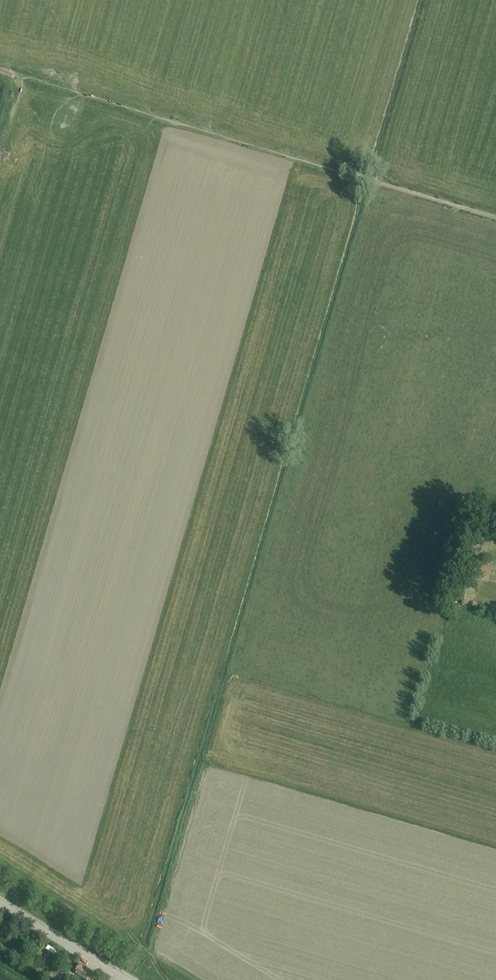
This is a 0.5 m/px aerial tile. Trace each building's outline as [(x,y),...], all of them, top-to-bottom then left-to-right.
[(13,947),(9,953),(17,958),(21,951),(13,947)] [(97,976),(80,965),(74,974),(71,972),(70,973),(66,971),(64,974),(54,968),(48,977),(53,979),(66,979),(67,977),(71,979),(72,979),(95,979),(97,976)]
